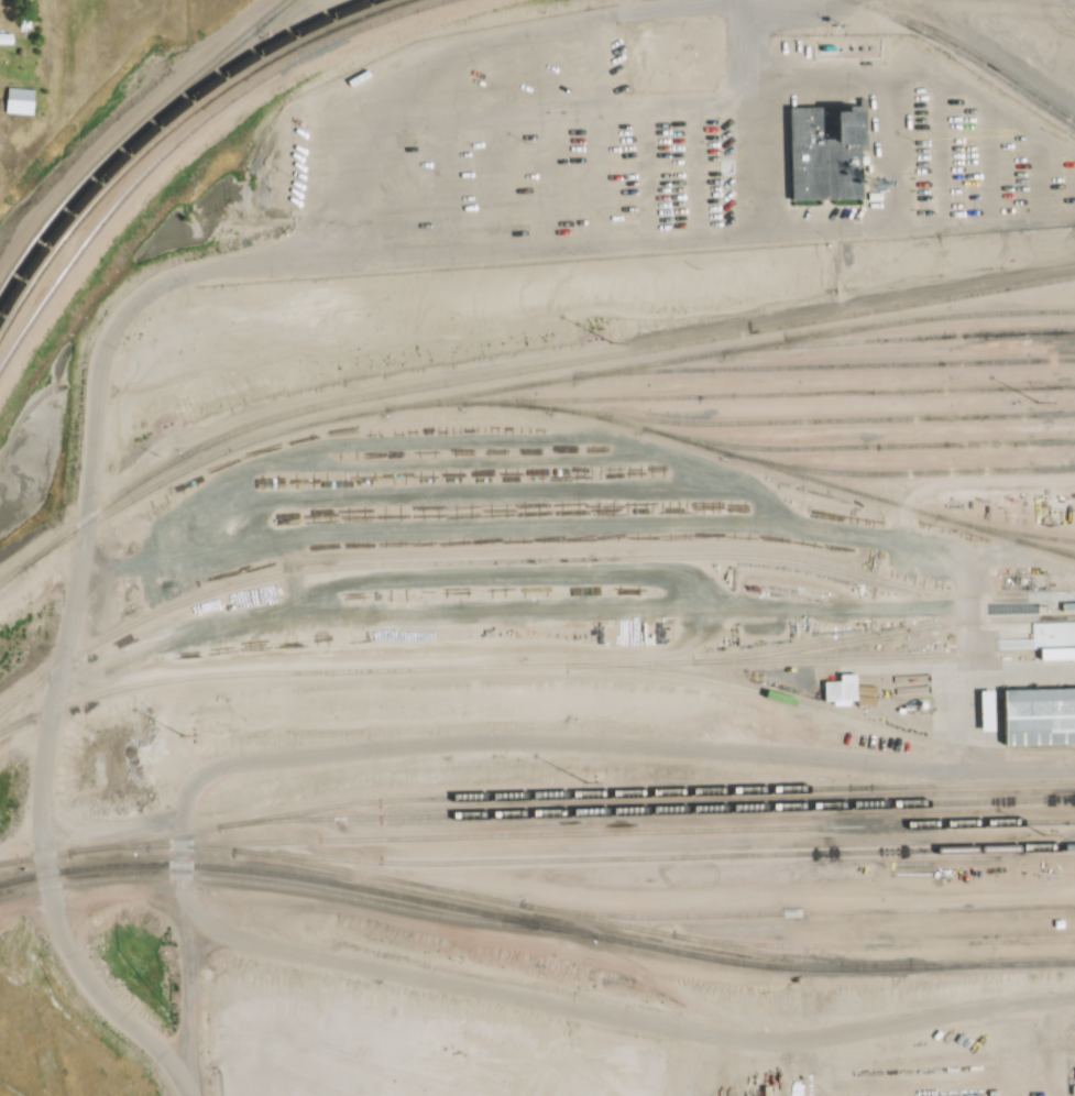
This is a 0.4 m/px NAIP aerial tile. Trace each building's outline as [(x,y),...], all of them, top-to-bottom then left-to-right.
[(39,89),(12,88),(12,101),(39,102),(39,89)] [(783,106),(786,200),(857,198),(856,145),(844,146),(843,112),(815,112),(815,106),(783,106)] [(1056,612),(1074,611),(1074,604),(1055,604),(1056,612)] [(815,682),(815,702),(852,701),(851,675),(830,676),(830,682),(815,682)] [(1000,747),(1074,745),(1074,688),(998,690),(1000,747)] [(969,692),(969,733),(985,732),(984,691),(969,692)]
